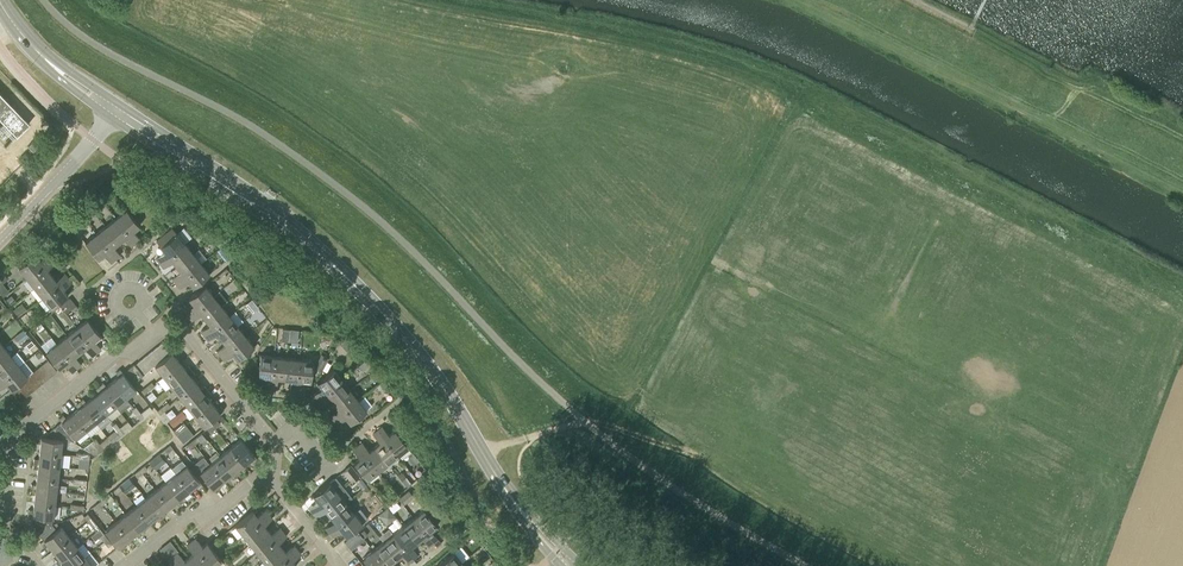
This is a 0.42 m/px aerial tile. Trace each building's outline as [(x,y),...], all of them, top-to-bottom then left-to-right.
[(29,124),(0,94),(0,119),(15,135),(16,136),(29,124)] [(38,135),(28,146),(33,151),(43,141),(38,135)] [(140,239),(133,230),(139,226),(126,209),(115,217),(136,243),(140,239)] [(136,243),(115,217),(105,225),(119,242),(124,238),(131,247),(136,243)] [(119,242),(105,225),(95,233),(115,259),(120,255),(113,247),(119,242)] [(160,246),(165,252),(156,259),(160,263),(185,243),(177,232),(160,246)] [(115,259),(95,233),(85,241),(98,258),(104,254),(111,263),(115,259)] [(185,243),(160,263),(164,268),(172,261),(177,267),(193,253),(185,243)] [(48,253),(39,260),(35,254),(18,267),(26,277),(52,258),(48,253)] [(177,267),(181,272),(173,279),(176,283),(202,263),(193,253),(177,267)] [(56,262),(52,258),(26,277),(34,288),(51,274),(47,269),(56,262)] [(210,273),(202,263),(176,283),(180,288),(188,281),(193,287),(210,273)] [(51,274),(34,288),(42,298),(68,278),(64,273),(55,280),(51,274)] [(68,278),(42,298),(51,308),(67,295),(63,289),(71,282),(68,278)] [(4,284),(0,287),(0,293),(3,297),(9,291),(4,284)] [(189,298),(193,304),(185,311),(189,315),(213,295),(205,285),(189,298)] [(222,305),(213,295),(189,315),(192,320),(201,313),(205,319),(222,305)] [(15,302),(11,296),(6,300),(11,305),(15,302)] [(66,313),(76,306),(70,298),(60,306),(66,313)] [(254,304),(250,298),(244,303),(247,306),(251,307),(254,304)] [(205,319),(209,324),(201,331),(205,335),(229,315),(222,305),(205,319)] [(21,313),(17,307),(13,310),(18,316),(21,313)] [(238,325),(229,315),(205,335),(208,340),(217,333),(221,339),(238,325)] [(87,319),(76,327),(97,353),(101,349),(94,340),(100,336),(87,319)] [(221,339),(226,345),(217,351),(221,356),(246,335),(238,325),(221,339)] [(283,326),(282,339),(289,339),(290,327),(283,326)] [(76,327),(66,335),(80,352),(85,348),(92,357),(97,353),(76,327)] [(21,340),(27,335),(23,331),(15,337),(16,339),(21,340)] [(80,352),(66,335),(56,343),(76,369),(81,365),(74,357),(80,352)] [(254,346),(246,335),(221,356),(224,360),(233,354),(237,359),(254,346)] [(343,347),(349,342),(346,338),(340,344),(343,347)] [(166,356),(171,352),(163,341),(158,346),(166,356)] [(76,369),(56,343),(46,351),(59,368),(65,364),(72,373),(76,369)] [(3,345),(0,348),(0,365),(11,356),(3,345)] [(166,356),(158,346),(152,350),(161,360),(166,356)] [(155,365),(163,376),(180,362),(175,356),(179,353),(175,349),(171,352),(166,356),(161,360),(155,365)] [(152,350),(147,354),(155,365),(161,360),(152,350)] [(322,352),(316,363),(323,367),(329,356),(322,352)] [(155,365),(147,354),(142,358),(150,369),(155,365)] [(270,388),(274,356),(261,354),(258,376),(266,377),(265,388),(270,388)] [(19,366),(11,356),(0,365),(0,381),(19,366)] [(274,356),(270,388),(276,389),(278,378),(284,379),(287,357),(274,356)] [(287,357),(284,379),(292,380),(290,391),(296,391),(299,359),(287,357)] [(150,369),(142,358),(136,363),(145,373),(150,369)] [(48,359),(42,364),(51,375),(57,371),(48,359)] [(299,359),(296,391),(302,392),(303,381),(310,382),(313,360),(299,359)] [(362,371),(369,365),(365,361),(358,367),(362,371)] [(185,368),(180,362),(163,376),(171,386),(192,370),(188,366),(185,368)] [(51,375),(42,364),(37,368),(46,380),(51,375)] [(137,380),(143,374),(134,364),(128,369),(137,380)] [(0,381),(0,389),(6,384),(11,389),(16,385),(21,381),(27,377),(28,376),(19,366),(0,381)] [(37,368),(32,373),(41,384),(46,380),(37,368)] [(112,381),(125,398),(136,389),(120,369),(115,373),(118,376),(112,381)] [(317,382),(322,388),(313,395),(316,400),(343,379),(334,369),(317,382)] [(192,370),(171,386),(179,396),(196,383),(191,376),(195,373),(192,370)] [(32,373),(28,376),(27,377),(36,388),(41,384),(32,373)] [(27,377),(21,381),(30,392),(36,388),(27,377)] [(350,389),(343,379),(316,400),(320,404),(329,397),(333,403),(350,389)] [(30,392),(21,381),(16,385),(25,397),(30,392)] [(125,398),(112,381),(106,386),(103,382),(99,385),(115,406),(125,398)] [(151,381),(146,386),(149,390),(154,386),(151,381)] [(387,387),(382,381),(376,386),(379,390),(384,390),(387,387)] [(196,383),(179,396),(187,406),(208,390),(205,386),(201,389),(196,383)] [(25,397),(16,385),(11,389),(20,401),(25,397)] [(95,389),(98,392),(92,397),(105,414),(115,406),(99,385),(95,389)] [(149,390),(146,386),(141,390),(144,394),(149,390)] [(333,403),(338,409),(329,416),(332,420),(358,399),(350,389),(333,403)] [(208,390),(187,406),(195,416),(212,403),(207,396),(211,393),(208,390)] [(156,397),(152,392),(146,396),(150,401),(156,397)] [(83,398),(79,401),(95,422),(105,414),(92,397),(86,402),(83,398)] [(358,399),(332,420),(337,425),(345,418),(350,423),(367,410),(358,399)] [(95,422),(79,401),(75,404),(78,408),(72,413),(85,430),(95,422)] [(167,402),(162,406),(165,410),(170,406),(167,402)] [(212,403),(195,416),(204,427),(224,411),(221,406),(217,409),(212,403)] [(140,413),(144,417),(152,410),(149,406),(140,413)] [(72,413),(66,418),(63,415),(59,418),(75,438),(85,430),(72,413)] [(174,417),(169,420),(173,425),(178,421),(174,417)] [(178,426),(181,430),(187,426),(183,422),(178,426)] [(382,426),(378,430),(398,455),(408,447),(395,430),(389,435),(382,426)] [(398,455),(378,430),(373,434),(380,442),(374,447),(387,463),(398,455)] [(192,440),(195,444),(200,440),(197,436),(192,440)] [(62,440),(41,438),(36,437),(36,443),(40,443),(40,451),(61,453),(62,440)] [(100,444),(104,449),(109,445),(112,442),(108,437),(100,444)] [(241,439),(230,447),(244,464),(251,459),(253,463),(257,459),(241,439)] [(362,443),(357,447),(377,472),(387,463),(374,447),(369,451),(362,443)] [(244,464),(230,447),(221,455),(237,476),(240,473),(237,470),(244,464)] [(377,472),(357,447),(353,450),(359,458),(354,463),(367,480),(377,472)] [(164,449),(159,453),(162,457),(167,453),(164,449)] [(34,458),(34,463),(59,466),(61,453),(40,451),(39,459),(34,458)] [(68,464),(69,453),(62,452),(61,463),(68,464)] [(163,462),(157,454),(150,461),(156,468),(163,462)] [(204,454),(194,461),(199,469),(210,461),(204,454)] [(221,455),(210,463),(224,480),(230,476),(233,479),(237,476),(221,455)] [(59,466),(34,463),(33,468),(38,469),(37,477),(58,479),(59,466)] [(224,480),(210,463),(200,472),(216,492),(220,488),(218,485),(224,480)] [(186,465),(176,473),(189,490),(195,485),(198,489),(203,486),(186,465)] [(359,475),(350,465),(343,471),(342,472),(350,481),(350,482),(359,475)] [(176,473),(166,481),(182,502),(186,499),(183,495),(189,490),(176,473)] [(31,484),(30,489),(56,492),(58,479),(37,477),(36,484),(31,484)] [(313,495),(318,501),(309,508),(313,512),(344,487),(335,477),(330,482),(313,495)] [(411,483),(406,477),(402,480),(407,487),(411,483)] [(124,481),(119,485),(122,489),(127,485),(124,481)] [(182,502),(166,481),(156,489),(169,506),(175,501),(178,505),(182,502)] [(169,506),(156,489),(150,483),(140,491),(145,498),(162,518),(166,515),(163,511),(169,506)] [(344,487),(313,512),(317,517),(325,510),(329,516),(352,497),(344,487)] [(56,492),(30,489),(30,493),(35,494),(34,502),(55,505),(56,492)] [(403,504),(413,496),(408,490),(398,498),(403,504)] [(99,501),(102,505),(107,501),(104,497),(99,501)] [(329,516),(334,521),(325,528),(329,532),(354,512),(346,502),(352,498),(352,497),(329,516)] [(145,498),(135,506),(149,522),(155,517),(158,521),(162,518),(145,498)] [(102,505),(99,501),(94,505),(97,509),(102,505)] [(34,502),(33,510),(28,509),(27,515),(32,515),(53,518),(55,505),(34,502)] [(135,506),(125,514),(142,534),(146,531),(143,527),(149,522),(135,506)] [(383,511),(391,519),(396,514),(389,506),(383,511)] [(265,509),(257,516),(253,511),(235,525),(243,534),(269,513),(265,509)] [(424,509),(413,517),(433,543),(434,542),(437,547),(442,543),(431,531),(437,526),(424,509)] [(362,523),(354,512),(329,532),(333,537),(341,531),(346,536),(362,523)] [(88,521),(92,518),(88,513),(84,516),(88,521)] [(272,518),(269,513),(243,534),(250,543),(268,529),(264,524),(272,518)] [(142,534),(125,514),(115,522),(129,538),(135,533),(138,537),(142,534)] [(53,518),(32,515),(31,525),(43,526),(37,531),(44,539),(60,527),(56,522),(52,524),(53,518)] [(433,543),(413,517),(404,525),(417,542),(422,538),(429,546),(433,543)] [(129,538),(115,522),(105,530),(121,551),(126,547),(123,543),(129,538)] [(417,542),(404,525),(393,533),(414,558),(418,555),(411,547),(417,542)] [(60,527),(44,539),(40,542),(43,547),(47,544),(52,550),(69,536),(60,526),(60,527)] [(271,533),(268,529),(250,543),(257,552),(283,531),(279,527),(271,533)] [(287,536),(283,531),(257,552),(264,561),(282,547),(278,542),(287,536)] [(393,533),(383,541),(397,558),(402,554),(409,563),(414,558),(393,533)] [(363,541),(358,534),(345,544),(351,551),(363,541)] [(69,536),(52,550),(57,556),(53,559),(56,563),(77,546),(69,536)] [(108,538),(104,541),(108,547),(112,544),(108,538)] [(191,541),(210,565),(213,565),(221,560),(207,542),(202,546),(195,538),(191,541)] [(191,541),(186,545),(193,553),(188,557),(195,565),(210,565),(191,541)] [(383,541),(373,549),(386,565),(394,565),(391,563),(397,558),(383,541)] [(220,552),(225,548),(220,542),(215,546),(220,552)] [(264,561),(268,565),(276,565),(297,549),(294,545),(285,551),(282,547),(264,561)] [(77,546),(56,563),(59,565),(61,565),(63,564),(65,565),(73,565),(85,556),(77,546)] [(276,565),(296,565),(297,565),(293,560),(301,554),(297,549),(276,565)] [(373,549),(362,558),(369,565),(386,565),(373,549)] [(438,565),(456,565),(462,562),(454,551),(437,564),(438,565)] [(172,556),(181,565),(195,565),(188,557),(184,560),(177,552),(172,556)] [(73,565),(92,565),(85,556),(73,565)] [(172,556),(168,559),(173,565),(181,565),(172,556)]
